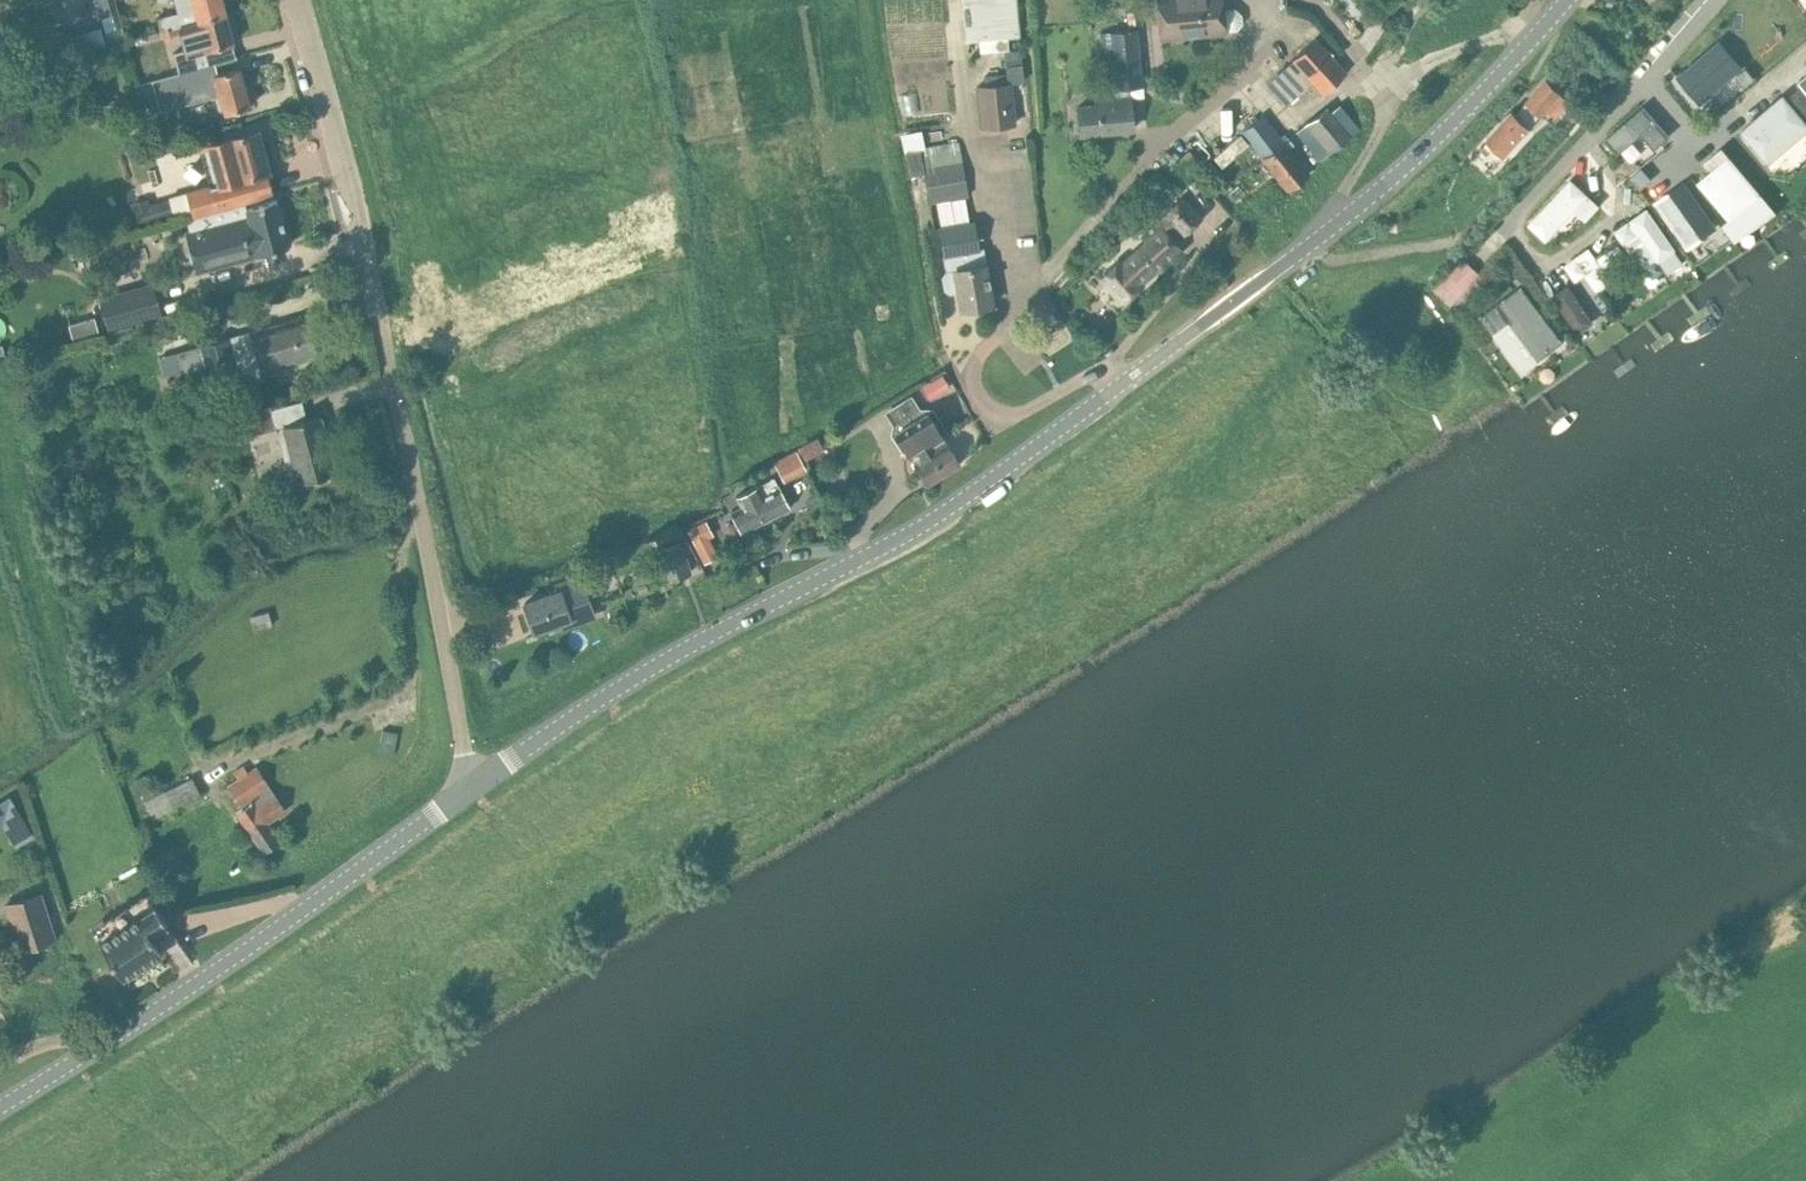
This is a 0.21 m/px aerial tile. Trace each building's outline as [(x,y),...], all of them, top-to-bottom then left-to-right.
[(177,12),(157,17),(160,30),(161,30),(225,12),(221,0),(174,0),(177,12)] [(966,39),(1020,37),(1018,0),(964,0),(966,39)] [(1159,13),(1161,37),(1187,34),(1213,32),(1211,12),(1222,11),(1221,0),(1158,0),(1159,13)] [(225,12),(161,30),(163,37),(177,33),(175,27),(179,26),(185,49),(173,52),(178,72),(207,64),(237,56),(225,12)] [(1791,26),(1802,39),(1805,36),(1805,16),(1805,15),(1791,26)] [(74,57),(107,48),(101,26),(75,33),(77,38),(69,39),(74,57)] [(1136,28),(1100,33),(1104,75),(1114,73),(1117,96),(1098,98),(1098,103),(1078,106),(1080,134),(1133,129),(1129,86),(1142,85),(1136,28)] [(63,29),(35,37),(42,61),(69,54),(63,29)] [(1292,59),(1267,82),(1277,93),(1287,104),(1312,81),(1323,93),(1347,72),(1331,55),(1316,38),(1292,59)] [(1721,83),(1739,69),(1717,43),(1699,57),(1682,72),(1693,85),(1704,98),(1721,83)] [(984,82),(977,83),(979,103),(981,127),(1015,123),(1012,99),(1011,83),(1024,82),(1022,63),(1021,50),(1004,52),(1005,65),(1006,73),(984,75),(984,82)] [(178,72),(139,83),(143,97),(158,93),(162,106),(218,91),(224,113),(227,112),(250,105),(240,66),(209,75),(207,64),(178,72)] [(1746,68),(1737,76),(1745,85),(1754,77),(1746,68)] [(1571,102),(1558,90),(1546,79),(1516,113),(1513,110),(1486,139),(1504,155),(1547,108),(1558,117),(1571,102)] [(1797,85),(1788,93),(1805,115),(1805,95),(1797,85)] [(1742,129),(1769,162),(1805,130),(1805,118),(1784,92),(1742,129)] [(1359,129),(1339,104),(1331,111),(1327,106),(1296,130),(1321,160),(1359,129)] [(1643,106),(1607,138),(1618,151),(1641,131),(1652,143),(1655,146),(1664,138),(1668,135),(1643,106)] [(1263,113),(1241,131),(1288,191),(1309,173),(1263,113)] [(810,116),(804,118),(806,125),(808,132),(820,128),(816,114),(810,116)] [(798,119),(793,121),(796,135),(802,133),(808,132),(806,125),(804,118),(798,119)] [(774,126),(762,129),(764,136),(766,143),(772,142),(778,140),(774,126)] [(757,131),(751,133),(755,146),(760,145),(766,143),(764,136),(762,129),(757,131)] [(257,130),(234,136),(200,146),(211,185),(188,191),(194,213),(271,192),(265,171),(268,171),(257,130)] [(732,138),(721,141),(723,148),(725,155),(730,153),(736,152),(732,138)] [(715,143),(709,144),(713,158),(719,157),(725,155),(723,148),(721,141),(715,143)] [(908,151),(906,151),(911,175),(913,175),(919,173),(925,172),(928,189),(966,183),(963,162),(959,141),(925,146),(921,147),(921,148),(908,151)] [(771,167),(783,164),(778,146),(765,150),(771,167)] [(669,155),(664,157),(666,164),(668,171),(679,168),(675,154),(669,155)] [(1712,168),(1698,180),(1729,218),(1731,219),(1762,193),(1729,154),(1712,168)] [(658,159),(652,160),(656,174),(662,173),(668,171),(666,164),(664,157),(658,159)] [(1629,158),(1621,165),(1631,177),(1639,170),(1629,158)] [(1210,161),(1198,171),(1207,182),(1219,172),(1210,161)] [(631,166),(619,169),(621,176),(623,183),(629,182),(635,180),(631,166)] [(613,171),(608,173),(611,187),(617,185),(623,183),(621,176),(619,169),(613,171)] [(1571,177),(1529,223),(1546,240),(1575,209),(1586,220),(1600,204),(1571,177)] [(1685,183),(1658,201),(1688,245),(1715,227),(1685,183)] [(1163,214),(1165,216),(1182,235),(1202,218),(1182,196),(1163,214)] [(149,197),(130,202),(136,226),(156,221),(175,216),(170,198),(150,203),(149,197)] [(242,258),(289,245),(276,199),(245,207),(244,200),(186,216),(189,231),(185,232),(196,272),(242,259),(242,258)] [(1647,208),(1631,219),(1639,232),(1647,242),(1658,259),(1674,248),(1660,228),(1647,208)] [(944,255),(946,270),(942,275),(945,288),(950,292),(957,291),(960,309),(970,307),(993,303),(986,264),(981,264),(974,220),(939,226),(944,255)] [(1182,249),(1157,222),(1142,236),(1146,240),(1122,262),(1120,259),(1100,277),(1123,302),(1143,284),(1139,280),(1160,261),(1164,265),(1182,249)] [(616,243),(588,244),(589,269),(591,293),(605,292),(619,291),(617,259),(633,258),(631,228),(616,229),(616,243)] [(558,232),(542,233),(544,264),(560,263),(562,295),(576,294),(591,293),(589,269),(588,244),(573,245),(559,246),(558,232)] [(1567,264),(1566,265),(1576,279),(1576,280),(1586,273),(1597,290),(1611,280),(1604,270),(1623,257),(1615,245),(1596,258),(1589,248),(1567,264)] [(1451,305),(1481,275),(1464,258),(1435,288),(1451,305)] [(151,283),(101,296),(109,323),(158,311),(151,283)] [(1569,283),(1553,294),(1579,330),(1594,320),(1569,283)] [(1523,288),(1483,318),(1495,333),(1511,321),(1539,359),(1540,360),(1564,342),(1537,307),(1523,288)] [(200,344),(159,355),(164,374),(183,368),(186,380),(208,374),(236,366),(241,365),(245,378),(260,374),(259,369),(295,359),(318,353),(308,315),(240,333),(228,336),(200,344)] [(1046,350),(1074,343),(1067,315),(1039,322),(1046,350)] [(71,322),(73,333),(99,327),(96,316),(71,322)] [(929,397),(951,386),(945,374),(923,385),(929,397)] [(270,409),(285,463),(279,464),(285,485),(335,470),(322,413),(306,415),(302,400),(270,409)] [(258,407),(237,413),(242,431),(262,425),(258,407)] [(930,416),(897,436),(928,485),(961,464),(930,416)] [(797,449),(773,461),(784,483),(807,470),(797,449)] [(741,507),(731,512),(742,532),(790,507),(773,477),(736,497),(741,507)] [(701,522),(687,528),(689,532),(695,543),(694,543),(704,564),(719,556),(710,537),(714,535),(706,520),(706,519),(701,522)] [(660,551),(671,580),(696,570),(685,542),(660,551)] [(559,590),(524,603),(533,630),(570,617),(570,615),(591,608),(580,579),(558,586),(559,590)] [(243,807),(237,811),(251,832),(264,852),(280,842),(267,822),(285,810),(271,790),(256,767),(249,772),(243,764),(234,770),(240,778),(228,786),(243,807)] [(136,782),(153,818),(161,814),(174,807),(201,794),(192,777),(156,794),(149,776),(136,782)] [(0,801),(0,825),(3,823),(17,846),(34,835),(9,795),(0,801)] [(50,894),(63,934),(70,932),(57,892),(50,894)] [(6,905),(20,948),(54,937),(40,894),(6,905)] [(97,938),(109,957),(122,977),(162,951),(151,934),(168,924),(154,903),(97,938)]
